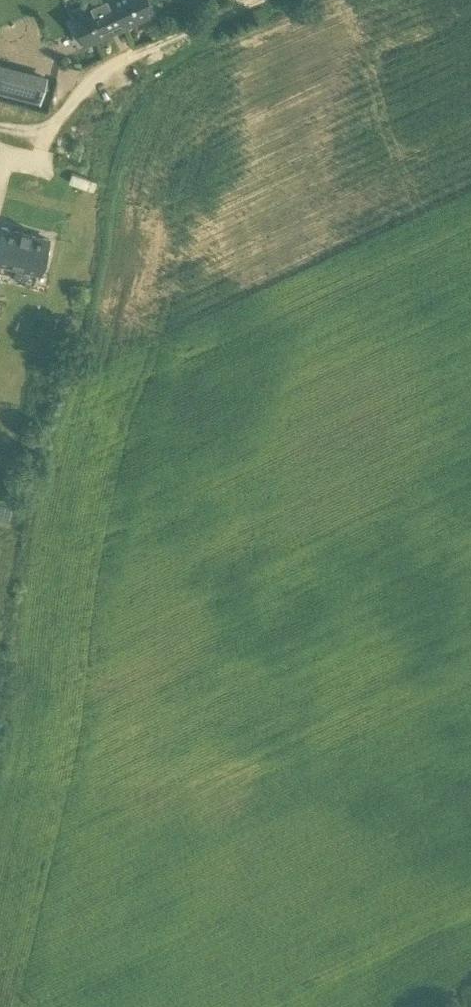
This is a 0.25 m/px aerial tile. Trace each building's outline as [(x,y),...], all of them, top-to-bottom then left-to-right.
[(120,27),(108,0),(96,0),(72,11),(86,42),(120,27)] [(120,27),(154,12),(149,0),(108,0),(120,27)] [(0,63),(0,94),(14,98),(22,68),(0,63)] [(39,104),(42,94),(29,91),(26,101),(39,104)] [(0,230),(0,264),(40,274),(50,236),(2,224),(0,230)]
